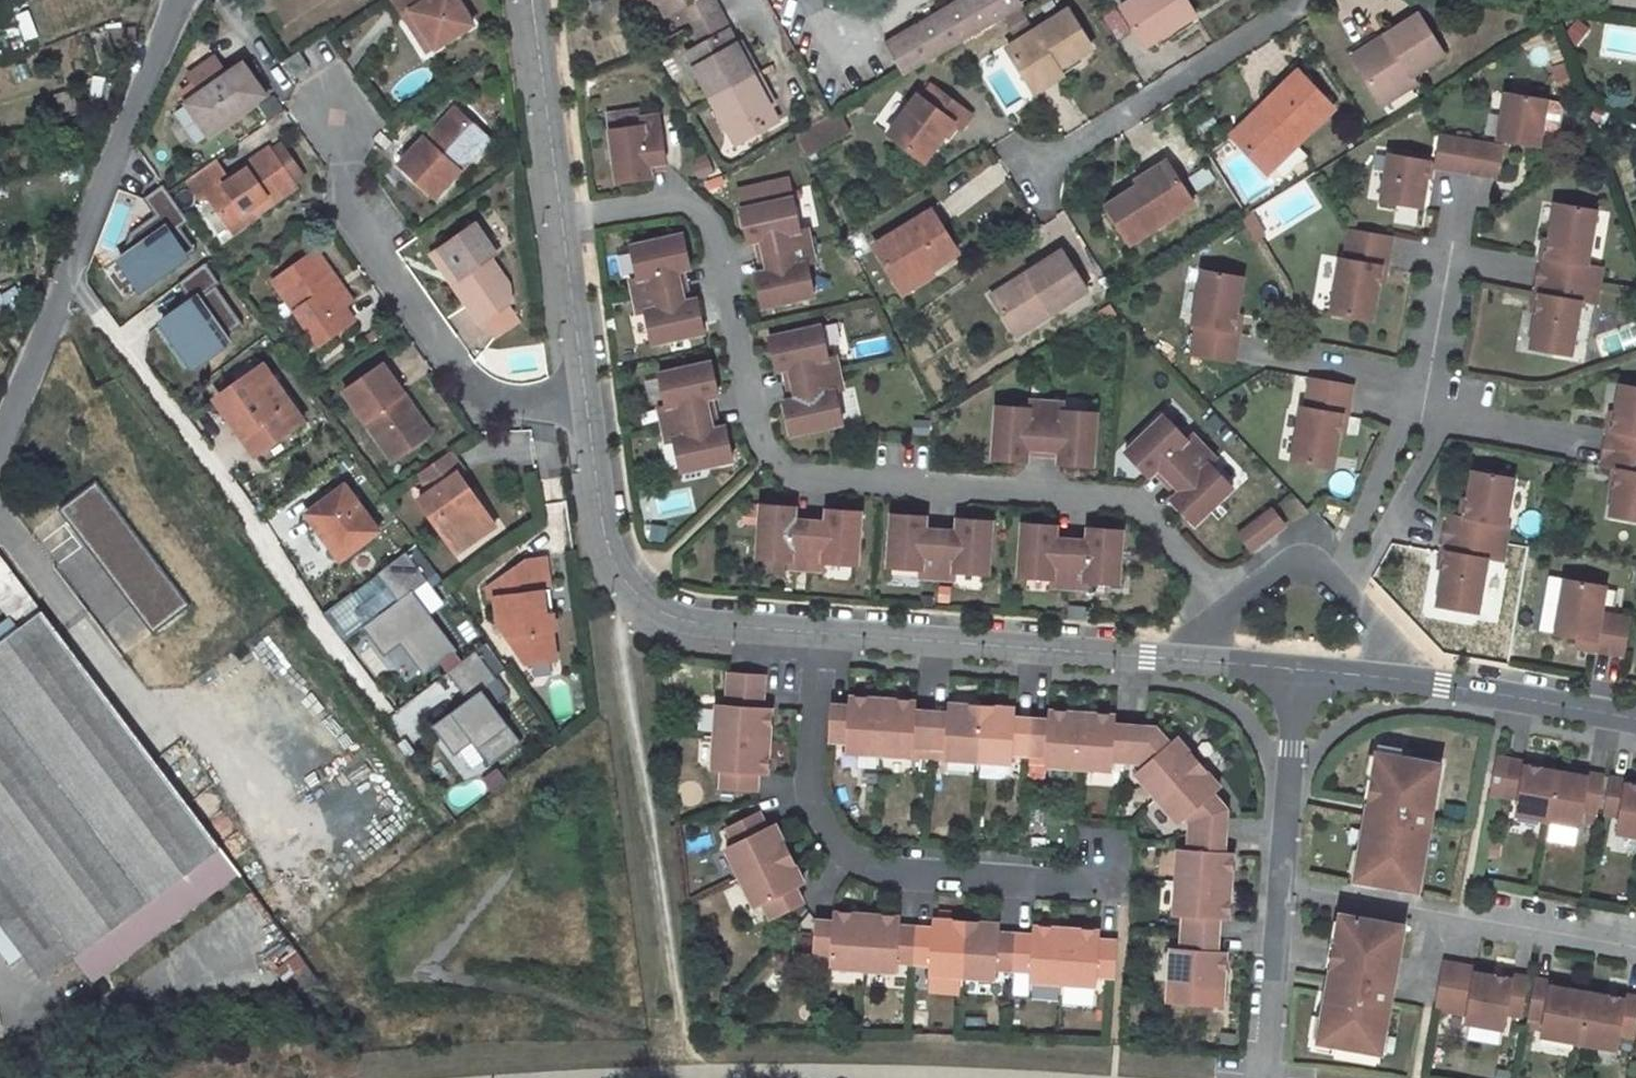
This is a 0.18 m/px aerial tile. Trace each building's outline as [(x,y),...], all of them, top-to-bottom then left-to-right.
[(437,50),(473,26),(457,0),(396,0),(407,17),(414,12),(437,50)] [(659,2),(663,0),(637,0),(643,11),(659,2)] [(680,8),(676,0),(663,0),(659,2),(666,16),(680,8)] [(680,8),(691,27),(719,12),(712,0),(676,0),(680,8)] [(914,31),(887,45),(904,75),(930,60),(960,43),(1021,8),(1020,5),(1017,0),(968,0),(914,31)] [(1122,5),(1145,42),(1173,26),(1175,29),(1198,15),(1188,0),(1131,0),(1122,5)] [(407,17),(430,54),(437,50),(414,12),(407,17)] [(719,12),(691,27),(698,41),(726,26),(719,12)] [(1091,52),(1067,14),(1007,50),(1029,85),(1055,69),(1057,73),(1091,52)] [(1379,110),(1413,90),(1409,84),(1443,64),(1417,21),(1385,41),(1390,49),(1355,70),(1379,110)] [(712,99),(754,77),(726,26),(698,41),(708,58),(693,66),(712,99)] [(693,66),(708,58),(698,41),(684,48),(693,66)] [(1355,70),(1390,49),(1385,41),(1350,62),(1355,70)] [(294,77),(309,68),(300,53),(284,63),(294,77)] [(207,136),(261,98),(239,65),(223,76),(211,58),(185,76),(197,94),(185,104),(207,136)] [(1329,111),(1294,73),(1262,105),(1270,112),(1236,146),(1264,174),(1329,111)] [(712,99),(735,144),(766,128),(759,114),(771,108),(754,77),(712,99)] [(889,136),(925,162),(954,125),(962,131),(972,116),(933,87),(923,100),(919,98),(889,136)] [(1541,129),(1546,101),(1505,94),(1498,140),(1539,147),(1541,129)] [(1558,103),(1546,101),(1541,129),(1553,132),(1560,127),(1563,109),(1558,103)] [(1270,112),(1262,105),(1228,138),(1236,146),(1270,112)] [(640,107),(605,112),(607,126),(642,122),(642,116),(640,107)] [(454,108),(425,139),(432,146),(461,115),(454,108)] [(766,128),(778,121),(771,108),(759,114),(766,128)] [(796,137),(806,159),(850,134),(838,113),(796,137)] [(642,122),(607,126),(615,181),(647,176),(645,162),(664,160),(658,114),(642,116),(642,122)] [(436,197),(488,140),(461,115),(432,146),(425,139),(402,165),(436,197)] [(1465,173),(1470,140),(1440,135),(1434,167),(1465,173)] [(1502,146),(1470,140),(1465,173),(1497,178),(1502,146)] [(231,223),(257,206),(260,211),(297,185),(294,181),(304,174),(287,150),(277,157),(271,148),(229,177),(217,159),(191,177),(204,195),(209,191),(231,223)] [(1429,161),(1389,154),(1381,202),(1421,209),(1429,161)] [(1122,246),(1189,207),(1167,171),(1135,191),(1134,188),(1100,208),(1122,246)] [(137,288),(193,249),(177,227),(186,221),(159,183),(139,198),(151,214),(126,232),(116,258),(137,288)] [(764,255),(813,244),(810,228),(802,230),(794,195),(741,207),(749,242),(759,239),(764,255)] [(1600,211),(1557,204),(1548,257),(1542,256),(1539,275),(1601,286),(1604,268),(1591,265),(1600,211)] [(238,232),(263,216),(260,211),(257,206),(231,223),(238,232)] [(924,270),(957,250),(930,208),(872,245),(897,283),(921,267),(924,270)] [(1260,209),(1238,219),(1249,242),(1271,232),(1260,209)] [(508,283),(492,260),(498,255),(476,222),(437,250),(457,280),(452,284),(480,325),(482,323),(507,306),(510,305),(508,283)] [(1395,237),(1349,228),(1343,260),(1338,260),(1329,314),(1374,322),(1384,268),(1389,269),(1395,237)] [(694,267),(686,232),(633,243),(641,278),(633,280),(636,296),(687,285),(683,269),(694,267)] [(817,260),(813,244),(764,255),(767,271),(756,274),(764,308),(817,296),(809,262),(817,260)] [(274,279),(321,344),(356,319),(346,306),(331,284),(337,280),(316,249),(274,279)] [(431,254),(452,284),(457,280),(437,250),(431,254)] [(1086,289),(1060,250),(1023,274),(1026,279),(992,300),(1014,335),(1086,289)] [(242,319),(214,283),(218,280),(203,261),(176,281),(190,299),(161,321),(176,340),(183,334),(202,359),(229,338),(225,332),(242,319)] [(903,292),(928,276),(924,270),(921,267),(897,283),(903,292)] [(1252,271),(1208,270),(1206,324),(1211,324),(1210,354),(1254,356),(1255,326),(1250,326),(1252,271)] [(1601,286),(1539,275),(1536,294),(1541,295),(1531,349),(1575,356),(1584,303),(1597,305),(1601,286)] [(353,301),(337,280),(331,284),(346,306),(353,301)] [(687,285),(636,296),(640,312),(648,310),(655,345),(709,333),(701,298),(690,301),(687,285)] [(521,327),(507,306),(482,323),(496,344),(521,327)] [(831,358),(823,323),(769,335),(777,370),(788,368),(791,384),(792,383),(842,372),(839,356),(831,358)] [(722,394),(715,359),(662,371),(669,406),(661,408),(664,424),(715,413),(712,396),(722,394)] [(425,435),(397,397),(404,392),(384,362),(371,372),(347,390),(395,456),(416,441),(425,435)] [(302,423),(263,369),(220,398),(248,436),(257,430),(269,446),(302,423)] [(846,388),(842,372),(792,383),(795,399),(785,402),(792,436),(845,425),(838,390),(846,388)] [(1347,414),(1352,384),(1312,377),(1307,407),(1301,406),(1292,460),(1332,467),(1342,413),(1347,414)] [(1619,387),(1612,433),(1606,432),(1603,448),(1635,454),(1635,390),(1619,387)] [(432,430),(404,392),(397,397),(425,435),(432,430)] [(1043,450),(1046,401),(1030,399),(1029,405),(997,402),(993,456),(1026,459),(1026,448),(1043,450)] [(1062,401),(1046,401),(1043,450),(1059,450),(1058,461),(1091,464),(1094,409),(1062,407),(1062,401)] [(719,428),(715,413),(664,424),(668,440),(676,438),(683,472),(737,461),(729,426),(719,428)] [(1189,438),(1168,414),(1127,450),(1149,475),(1157,468),(1168,480),(1204,446),(1194,435),(1189,438)] [(1204,446),(1168,480),(1179,491),(1171,499),(1193,523),(1233,487),(1212,462),(1215,459),(1204,446)] [(1603,448),(1600,464),(1617,467),(1609,513),(1635,517),(1635,454),(1603,448)] [(422,497),(458,549),(490,527),(464,490),(471,485),(461,470),(465,468),(452,449),(431,464),(419,471),(432,490),(422,497)] [(1444,516),(1441,532),(1506,543),(1509,527),(1503,526),(1512,473),(1469,465),(1460,518),(1444,516)] [(464,490),(490,527),(497,523),(471,485),(464,490)] [(378,534),(345,488),(308,515),(340,561),(378,534)] [(806,573),(809,521),(793,520),(793,509),(758,506),(754,561),(790,563),(789,571),(806,573)] [(1285,524),(1272,506),(1237,531),(1250,549),(1285,524)] [(826,522),(809,521),(806,573),(822,574),(822,566),(858,568),(861,514),(826,511),(826,522)] [(936,582),(940,530),(923,529),(924,518),(889,515),(885,570),(920,572),(920,581),(936,582)] [(956,531),(940,530),(936,582),(953,583),(953,575),(988,577),(992,523),(957,520),(956,531)] [(1067,591),(1070,540),(1054,538),(1055,527),(1020,524),(1016,579),(1051,581),(1050,590),(1067,591)] [(1087,540),(1070,540),(1067,591),(1083,592),(1084,584),(1119,587),(1123,533),(1088,530),(1087,540)] [(1506,543),(1441,532),(1438,548),(1444,549),(1434,603),(1477,610),(1486,556),(1503,559),(1506,543)] [(427,578),(406,550),(377,572),(398,599),(371,619),(363,626),(384,655),(400,643),(423,673),(457,648),(413,589),(427,578)] [(497,599),(505,617),(511,617),(513,635),(532,660),(561,656),(556,628),(559,627),(549,555),(528,558),(487,588),(488,601),(497,599)] [(44,979),(79,954),(89,947),(107,970),(238,872),(0,557),(0,606),(18,630),(0,643),(0,921),(44,979)] [(1605,588),(1562,580),(1552,634),(1595,641),(1593,652),(1623,657),(1630,620),(1600,614),(1605,588)] [(351,592),(321,614),(342,642),(363,626),(371,619),(351,592)] [(499,678),(477,649),(448,671),(469,699),(434,725),(457,755),(474,741),(492,765),(523,740),(484,689),(499,678)] [(778,711),(780,678),(741,675),(738,708),(729,708),(724,775),(733,776),(733,792),(772,794),(773,778),(782,778),(787,712),(778,711)] [(926,699),(860,695),(860,704),(857,746),(856,755),(922,759),(922,750),(925,708),(926,699)] [(1021,707),(958,701),(958,711),(955,752),(954,762),(1016,768),(1017,759),(1020,717),(1021,707)] [(860,704),(843,703),(841,745),(857,746),(860,704)] [(958,711),(925,708),(922,750),(955,752),(958,711)] [(1118,716),(1053,711),(1052,720),(1051,736),(1050,762),(1049,771),(1114,777),(1115,767),(1118,724),(1118,716)] [(1051,736),(1052,720),(1037,718),(1020,717),(1017,759),(1033,760),(1050,762),(1051,736)] [(1157,728),(1118,724),(1115,767),(1141,768),(1143,772),(1173,744),(1157,728)] [(1181,738),(1173,744),(1143,772),(1138,775),(1179,828),(1183,824),(1186,822),(1218,795),(1223,790),(1181,738)] [(1440,763),(1383,753),(1375,801),(1367,800),(1353,880),(1417,891),(1440,763)] [(1509,759),(1495,757),(1489,794),(1503,796),(1509,759)] [(1523,761),(1509,759),(1503,796),(1516,799),(1513,814),(1546,820),(1554,773),(1521,767),(1523,761)] [(1586,779),(1554,773),(1546,820),(1577,826),(1580,810),(1596,813),(1603,776),(1587,773),(1586,779)] [(1608,776),(1602,814),(1618,815),(1615,831),(1635,834),(1635,785),(1623,784),(1624,778),(1608,776)] [(1227,813),(1218,795),(1186,822),(1183,824),(1187,828),(1183,855),(1223,857),(1224,857),(1227,813)] [(778,829),(771,813),(736,828),(743,844),(734,849),(761,911),(770,906),(777,922),(813,906),(805,890),(814,886),(787,825),(778,829)] [(348,859),(364,880),(376,871),(360,850),(348,859)] [(1182,855),(1173,854),(1168,919),(1178,920),(1219,922),(1228,923),(1233,858),(1224,857),(1223,857),(1183,855),(1182,855)] [(908,915),(842,910),(841,919),(824,919),(821,961),(838,961),(837,971),(903,976),(904,967),(935,969),(938,927),(907,925),(908,915)] [(1403,925),(1340,914),(1322,1014),(1327,1014),(1322,1042),(1380,1053),(1387,1015),(1403,925)] [(1001,923),(939,918),(938,927),(935,969),(934,979),(997,984),(997,974),(1001,932),(1001,923)] [(1219,922),(1178,920),(1176,949),(1217,951),(1219,922)] [(1099,931),(1034,925),(1033,935),(1030,977),(1029,986),(1094,992),(1095,983),(1112,984),(1115,942),(1099,940),(1099,931)] [(1033,935),(1001,932),(997,974),(1030,977),(1033,935)] [(85,961),(97,977),(107,970),(98,960),(89,947),(79,954),(85,961)] [(1225,1011),(1226,952),(1217,951),(1176,949),(1166,948),(1163,1006),(1225,1011)] [(1474,970),(1474,967),(1442,961),(1433,1009),(1466,1014),(1474,970)] [(1512,977),(1474,970),(1466,1014),(1465,1023),(1502,1029),(1505,1013),(1521,1016),(1528,976),(1512,974),(1512,977)] [(1549,981),(1533,977),(1526,1017),(1542,1020),(1539,1036),(1577,1043),(1587,989),(1549,983),(1549,981)] [(1587,989),(1577,1043),(1615,1050),(1618,1034),(1633,1037),(1635,1018),(1635,993),(1625,992),(1625,995),(1587,989)]
